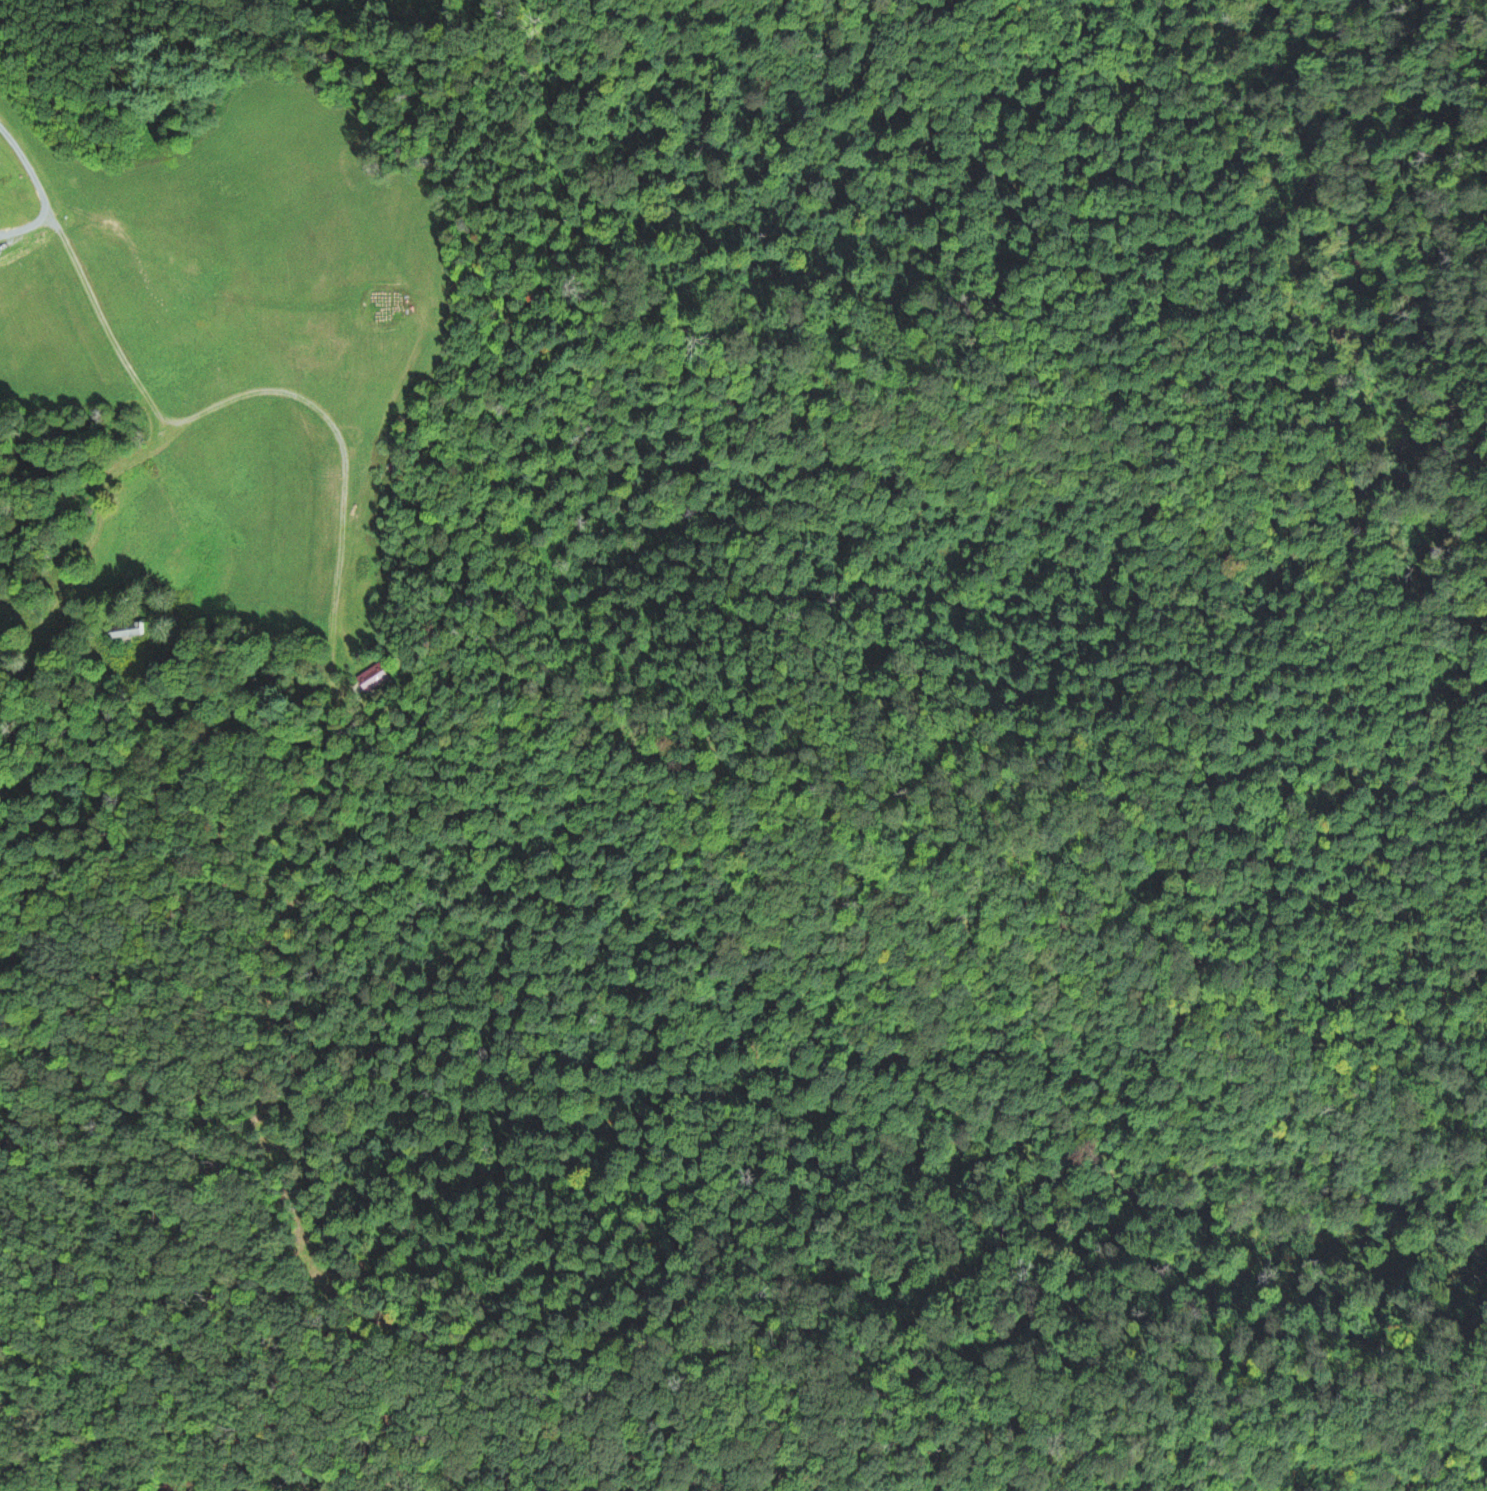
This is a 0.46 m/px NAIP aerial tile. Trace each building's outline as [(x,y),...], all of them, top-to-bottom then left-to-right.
[(113,625),(114,638),(147,635),(146,622),(113,625)]
